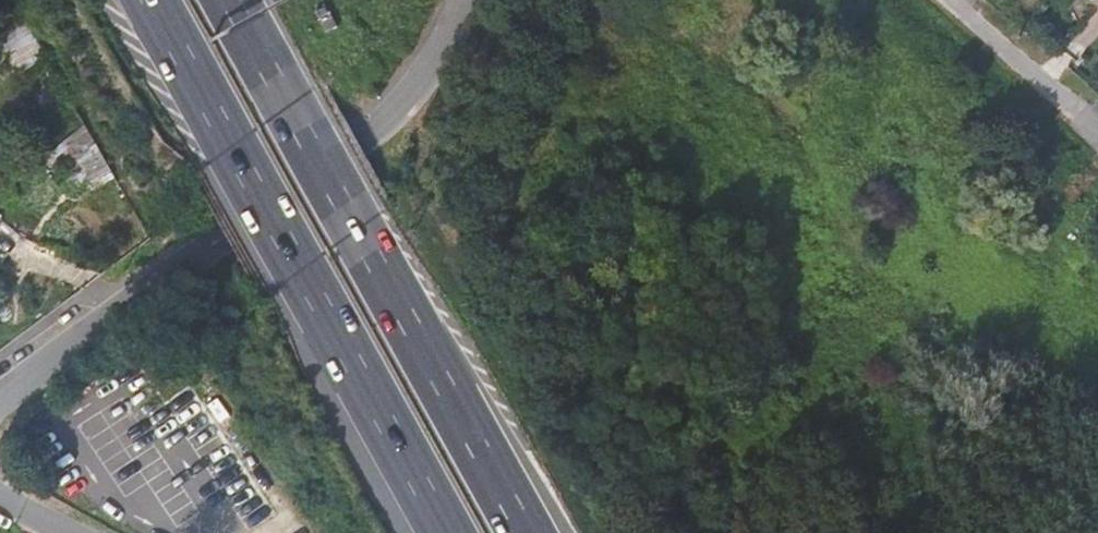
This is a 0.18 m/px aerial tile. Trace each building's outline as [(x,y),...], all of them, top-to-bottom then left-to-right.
[(0,33),(0,38),(21,72),(49,55),(26,17),(0,33)] [(46,153),(75,195),(115,167),(86,125),(46,153)]
